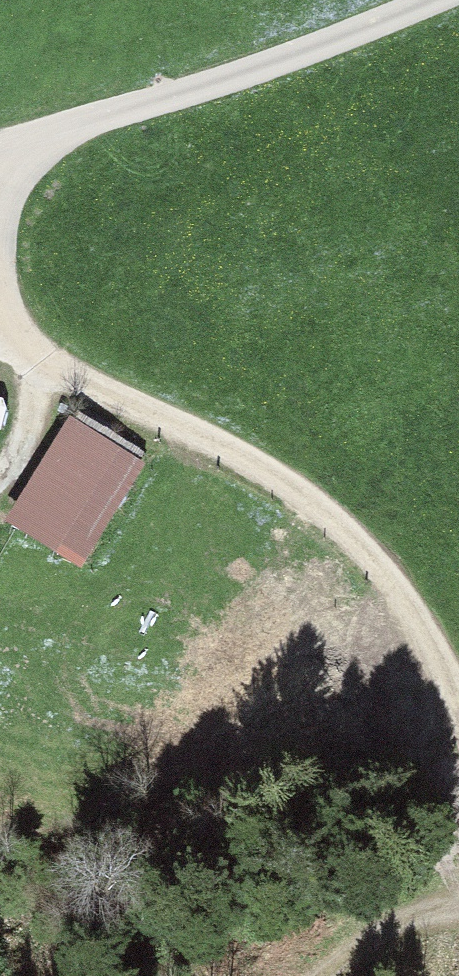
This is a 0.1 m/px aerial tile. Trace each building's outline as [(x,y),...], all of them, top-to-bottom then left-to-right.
[(130,468),(69,430),(13,519),(75,557),(130,468)]
